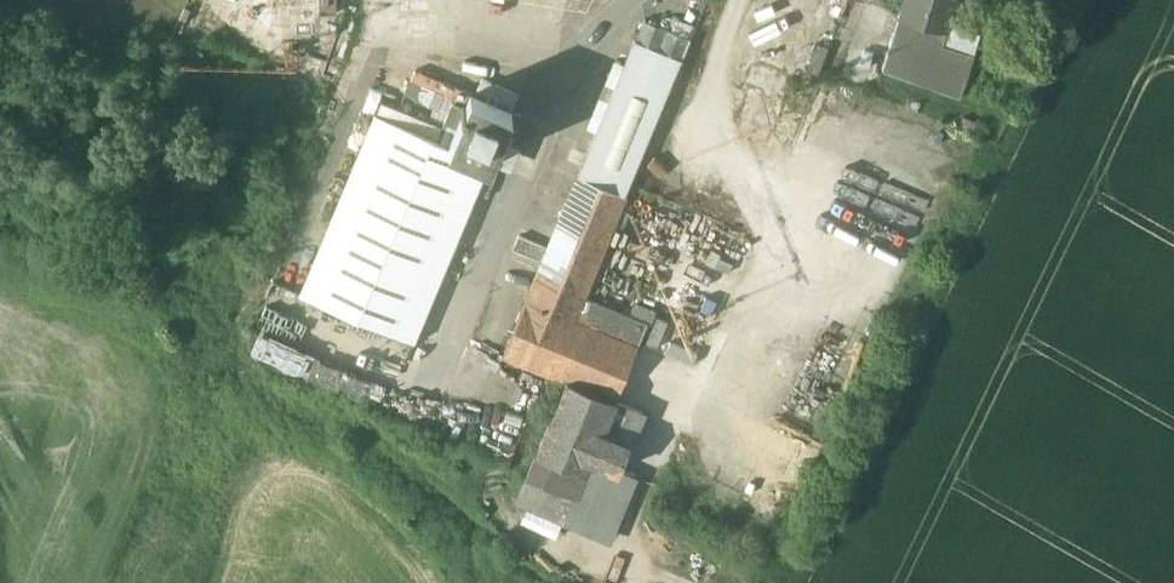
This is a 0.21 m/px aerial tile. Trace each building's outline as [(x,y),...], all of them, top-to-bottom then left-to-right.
[(336,0),(288,0),(289,31),(315,30),(314,13),(336,12),(336,0)] [(748,41),(782,33),(774,0),(764,0),(740,6),(748,41)] [(900,15),(947,30),(956,0),(905,0),(900,15)] [(947,30),(900,15),(883,71),(962,95),(976,49),(944,39),(947,30)] [(815,45),(809,67),(820,69),(825,47),(815,45)] [(635,47),(508,359),(552,377),(583,302),(680,65),(635,47)] [(491,86),(487,99),(515,108),(519,96),(491,86)] [(450,146),(490,163),(512,111),(472,94),(450,146)] [(535,121),(512,111),(490,163),(513,173),(535,121)] [(301,297),(415,345),(490,163),(450,146),(377,116),(301,297)] [(518,235),(513,248),(534,257),(540,244),(518,235)] [(645,328),(583,302),(552,377),(565,383),(528,481),(575,501),(592,462),(619,473),(630,449),(602,436),(645,328)] [(298,373),(305,356),(264,338),(256,355),(298,373)] [(358,400),(365,384),(316,363),(308,379),(358,400)] [(566,527),(610,545),(636,480),(619,473),(592,462),(566,527)] [(575,501),(528,481),(518,505),(566,527),(575,501)]
